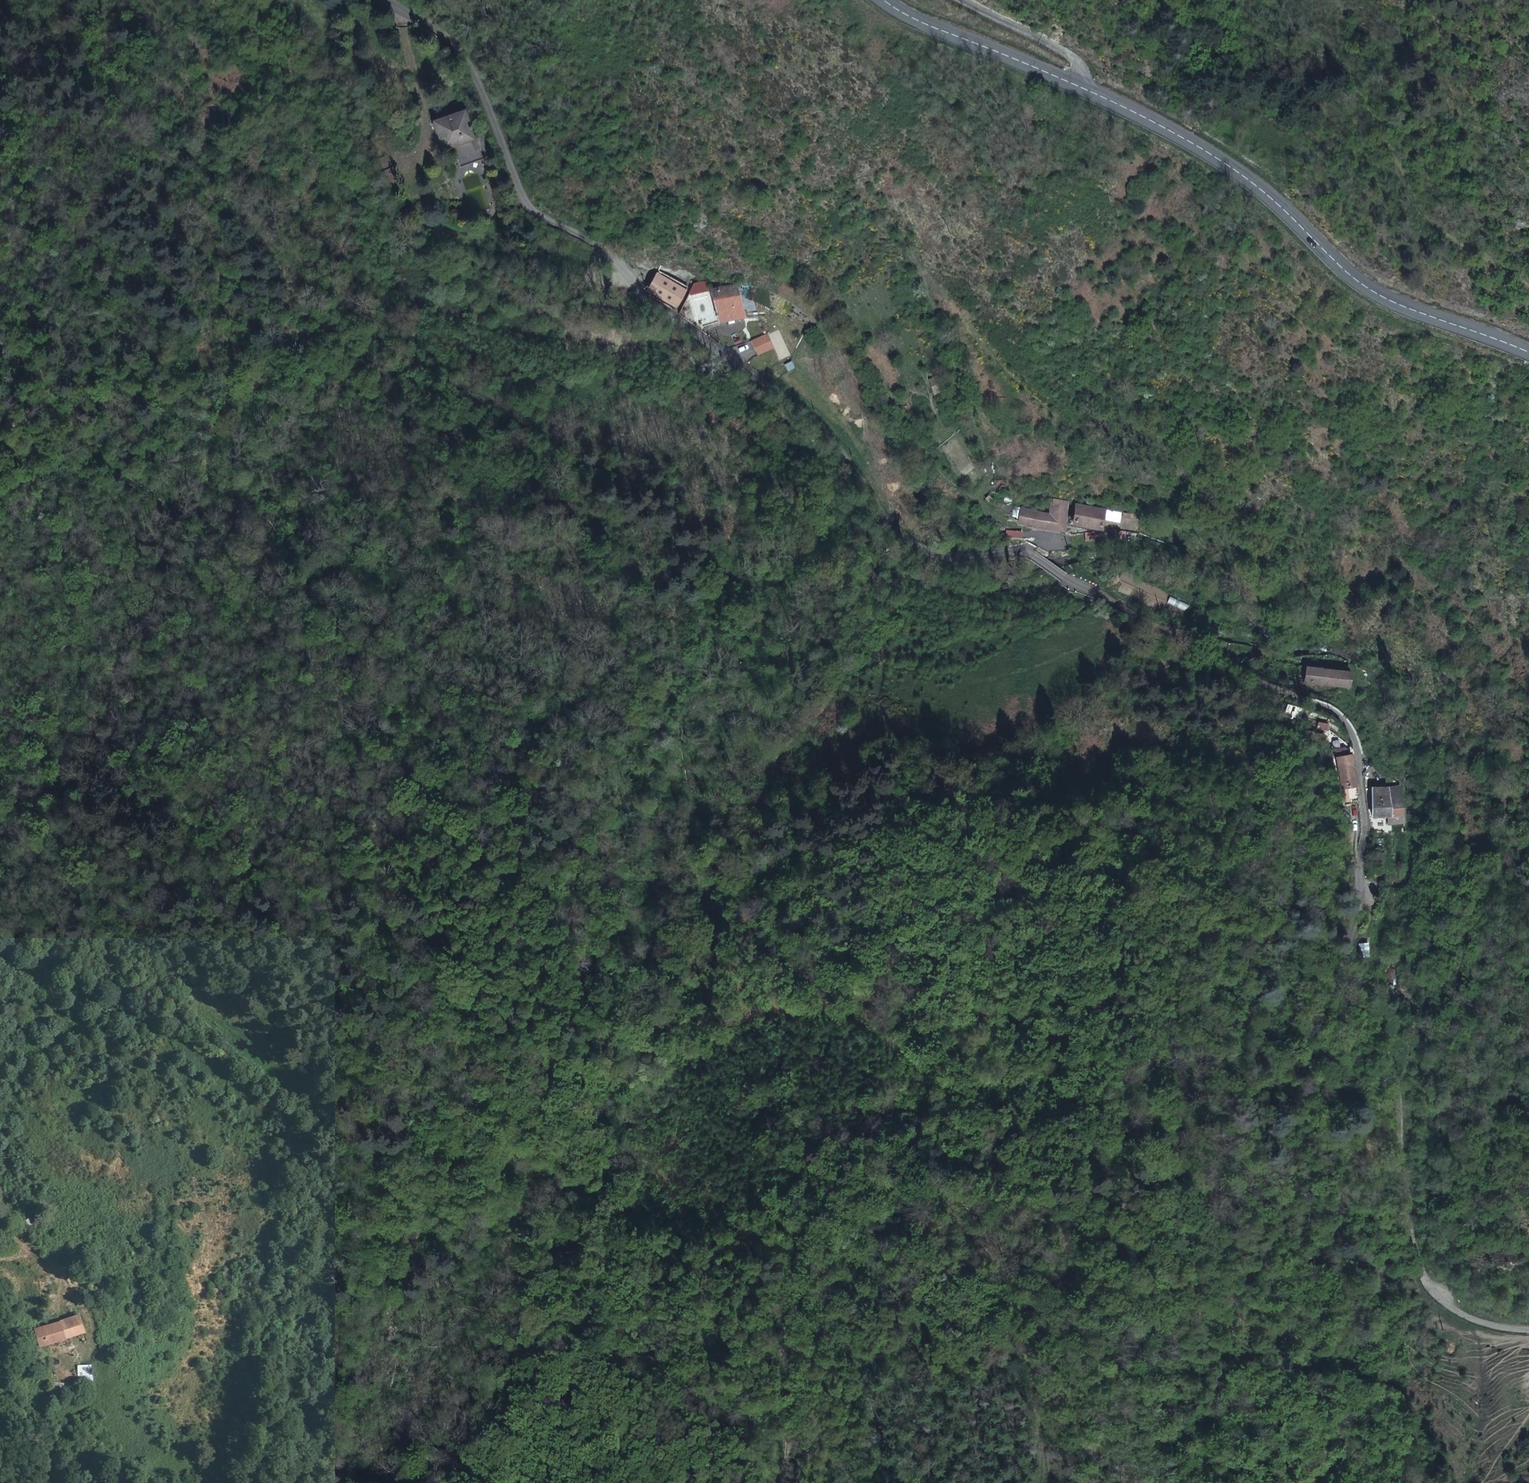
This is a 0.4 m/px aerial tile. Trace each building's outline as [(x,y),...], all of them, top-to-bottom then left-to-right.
[(462,113),(433,122),(442,149),(470,139),(462,113)] [(650,290),(675,306),(689,283),(660,265),(649,283),(650,290)] [(744,317),(739,281),(713,287),(719,322),(744,317)] [(706,290),(704,282),(695,284),(689,293),(706,290)] [(758,335),(766,349),(781,341),(773,327),(758,335)] [(1049,514),(1067,517),(1069,505),(1051,502),(1049,514)] [(1064,531),(1067,517),(1049,514),(1035,511),(1022,508),(1019,521),(1034,527),(1064,531)] [(1351,675),(1307,664),(1303,680),(1340,690),(1339,694),(1345,696),(1351,675)] [(1340,785),(1350,784),(1348,753),(1337,754),(1339,785),(1340,785)] [(1384,815),(1383,788),(1369,788),(1370,815),(1384,815)] [(37,1351),(84,1335),(78,1314),(77,1312),(30,1329),(37,1351)] [(92,1363),(77,1364),(78,1386),(93,1386),(92,1363)]
